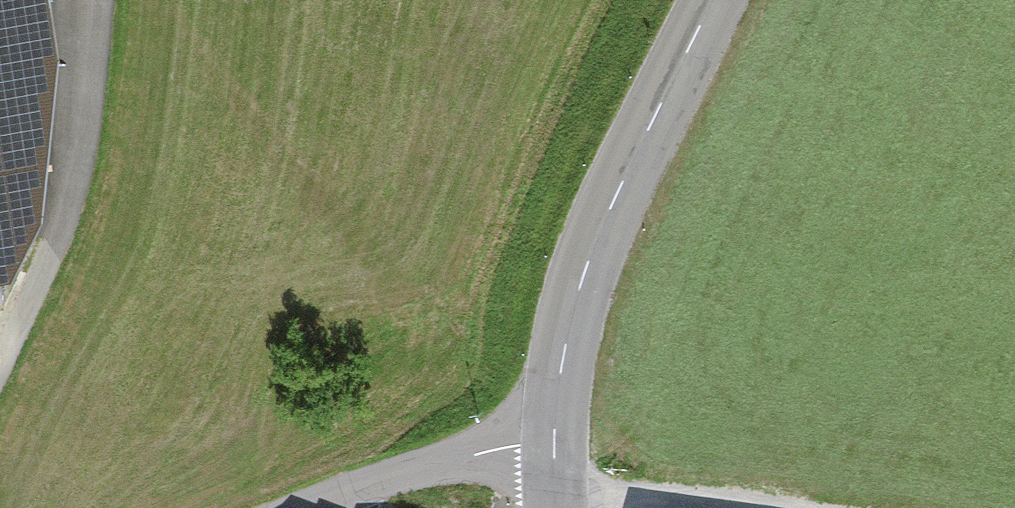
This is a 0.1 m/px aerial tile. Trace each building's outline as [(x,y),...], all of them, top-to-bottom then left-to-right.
[(10,275),(39,220),(50,58),(41,0),(0,0),(0,276),(10,275)]
